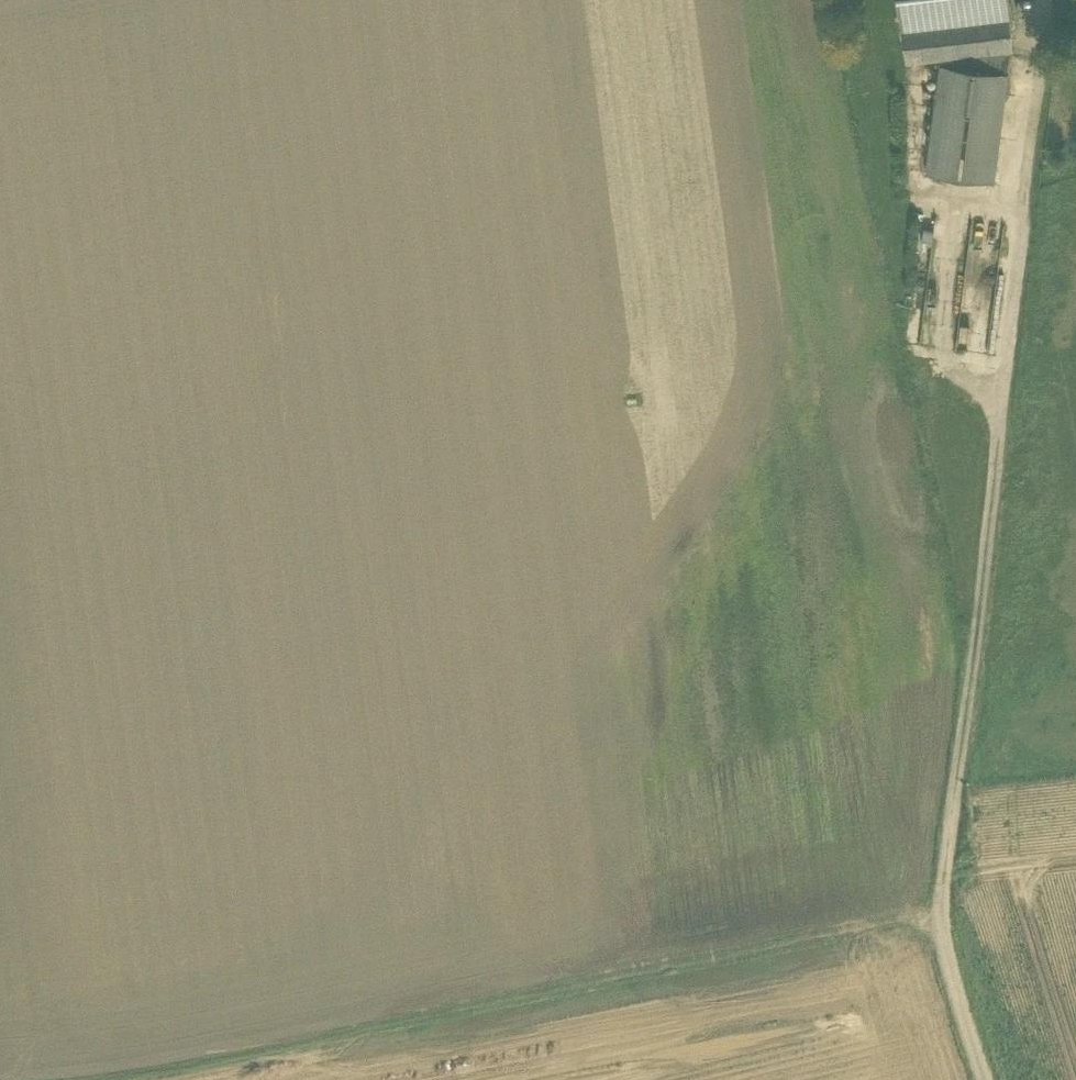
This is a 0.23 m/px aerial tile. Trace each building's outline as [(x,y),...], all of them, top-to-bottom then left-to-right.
[(902,26),(1010,14),(1012,13),(1010,0),(899,0),(902,26)] [(907,61),(941,57),(1012,49),(1011,50),(1014,49),(1010,14),(902,26),(906,61),(907,61)] [(994,181),(1011,50),(1012,49),(941,57),(926,172),(994,181)]
